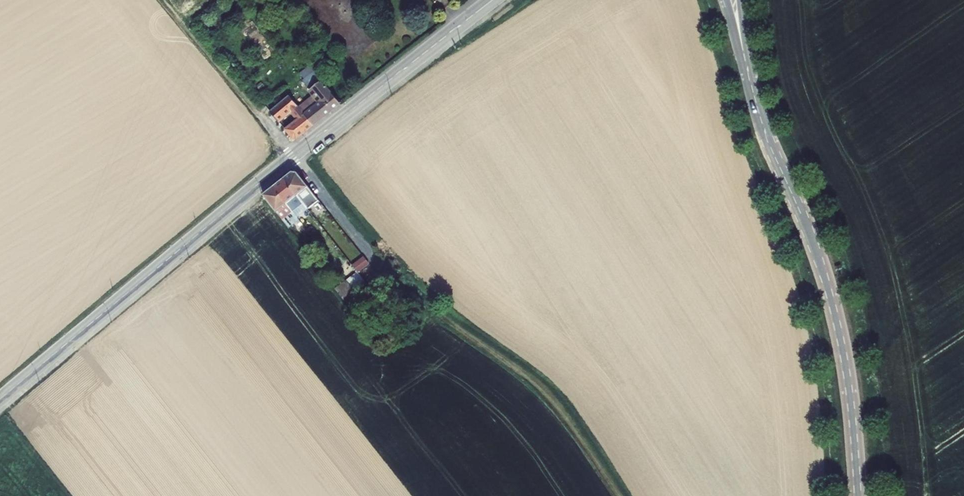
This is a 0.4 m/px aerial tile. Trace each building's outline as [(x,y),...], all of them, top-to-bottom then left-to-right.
[(285,97),(264,113),(270,120),(279,112),(286,120),(277,128),(290,143),(333,108),(315,85),(305,94),(310,102),(297,113),(285,97)] [(295,172),(263,196),(280,218),(285,215),(282,211),(287,207),(291,211),(307,198),(302,193),(308,188),(295,172)] [(301,213),(291,220),(311,246),(321,238),(301,213)] [(351,277),(341,284),(347,293),(357,285),(351,277)]
